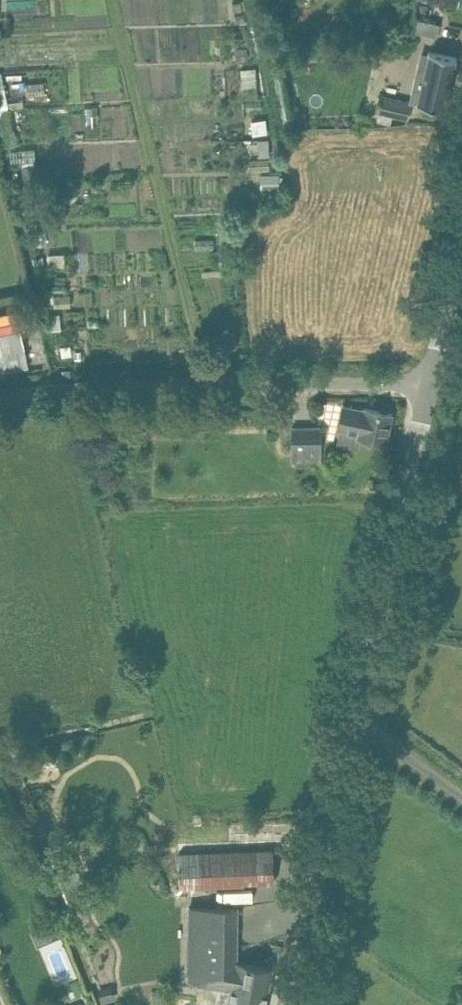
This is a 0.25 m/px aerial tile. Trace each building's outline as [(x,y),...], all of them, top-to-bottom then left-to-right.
[(233,1),(234,10),(242,9),(241,0),(233,1)] [(443,108),(455,57),(429,50),(426,66),(418,64),(410,99),(417,101),(417,102),(443,108)] [(13,131),(2,71),(0,71),(0,128),(1,134),(13,131)] [(380,94),(377,110),(407,117),(410,101),(380,94)] [(25,179),(23,170),(12,172),(14,181),(25,179)] [(236,333),(220,334),(221,348),(236,348),(236,333)] [(0,353),(0,364),(2,374),(28,369),(24,349),(0,353)] [(385,442),(392,413),(343,403),(337,428),(341,429),(340,437),(341,440),(344,444),(348,445),(352,445),(356,444),(359,441),(361,437),(385,442)] [(320,449),(320,427),(292,427),(293,461),(320,461),(320,460),(319,460),(319,449),(320,449)] [(274,882),(273,849),(179,852),(180,886),(244,884),(244,883),(274,882)] [(189,906),(188,960),(236,961),(236,907),(189,906)] [(54,919),(44,923),(49,935),(59,931),(54,919)] [(229,1004),(264,1004),(271,968),(236,961),(188,960),(188,965),(202,968),(202,981),(232,987),(229,1004)]
